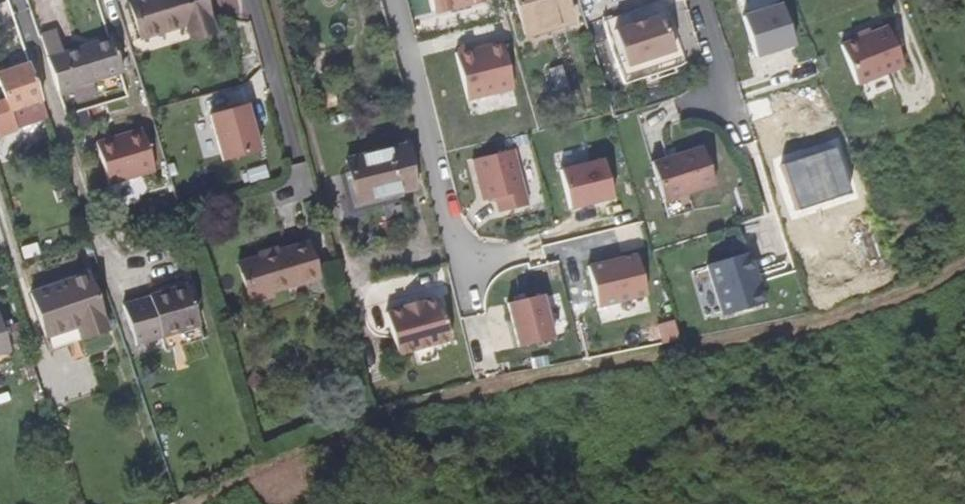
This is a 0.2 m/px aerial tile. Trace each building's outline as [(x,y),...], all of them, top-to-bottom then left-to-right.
[(189,34),(214,27),(206,0),(129,0),(139,37),(186,24),(189,34)] [(487,0),(437,0),(440,11),(487,0)] [(567,0),(514,0),(525,35),(573,20),(567,0)] [(673,48),(662,11),(615,25),(626,62),(673,48)] [(120,69),(112,37),(61,51),(54,25),(39,29),(58,85),(120,69)] [(849,41),(832,47),(846,86),(892,71),(878,31),(862,37),(849,41)] [(860,32),(847,36),(849,41),(862,37),(860,32)] [(470,100),(515,89),(504,43),(489,47),(489,50),(477,53),(476,50),(476,49),(471,46),(461,48),(458,53),(470,100)] [(33,64),(1,74),(14,111),(45,100),(33,64)] [(48,106),(45,100),(14,111),(16,117),(48,106)] [(248,107),(212,117),(225,163),(261,153),(248,107)] [(112,183),(157,169),(144,126),(99,140),(112,183)] [(715,184),(704,145),(652,159),(664,199),(715,184)] [(417,191),(406,148),(349,163),(360,206),(417,191)] [(501,214),(530,207),(517,152),(476,161),(485,203),(497,200),(501,214)] [(615,198),(605,159),(562,170),(571,209),(615,198)] [(317,276),(305,243),(276,253),(274,249),(254,257),(255,260),(236,267),(250,305),(273,297),(271,293),(317,276)] [(738,256),(694,269),(709,320),(753,307),(738,256)] [(110,332),(91,275),(35,293),(53,350),(110,332)] [(127,311),(140,350),(203,329),(189,289),(127,311)] [(519,347),(554,340),(545,296),(510,303),(519,347)] [(389,312),(400,355),(454,341),(442,297),(424,302),(424,300),(406,305),(407,307),(389,312)] [(3,313),(0,314),(0,357),(15,353),(3,313)] [(15,353),(0,357),(0,368),(18,363),(15,353)]
